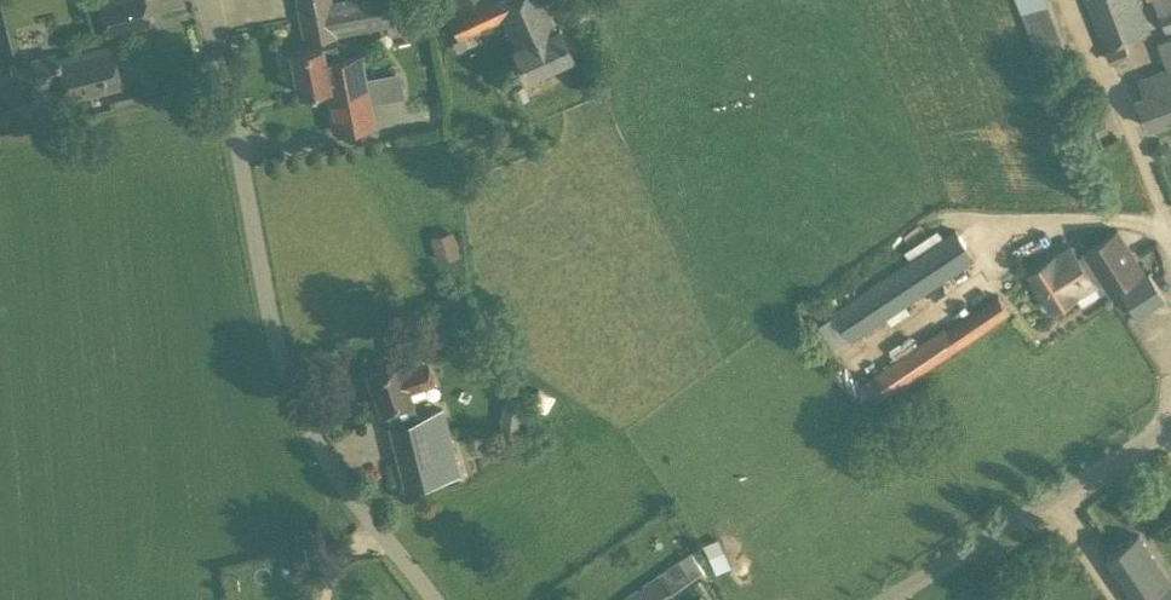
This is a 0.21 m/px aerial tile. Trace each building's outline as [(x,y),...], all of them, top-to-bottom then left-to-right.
[(99,0),(106,31),(150,20),(145,0),(99,0)] [(303,41),(385,25),(388,33),(412,28),(407,0),(296,0),(303,41)] [(446,11),(464,0),(440,0),(446,11)] [(555,26),(543,0),(479,0),(446,15),(457,38),(452,40),(457,50),(476,41),(473,33),(500,20),(526,74),(571,53),(558,24),(555,26)] [(575,18),(576,18),(588,13),(592,12),(594,11),(592,5),(590,0),(567,0),(575,18)] [(1049,0),(1016,0),(1037,52),(1044,50),(1051,67),(1073,58),(1049,0)] [(1139,0),(1086,0),(1109,61),(1129,53),(1124,40),(1151,30),(1139,0)] [(1170,31),(1170,4),(1157,9),(1166,32),(1170,31)] [(1168,67),(1141,77),(1147,93),(1139,96),(1150,125),(1170,117),(1170,35),(1158,40),(1168,67)] [(334,129),(373,122),(360,52),(338,56),(335,41),(291,50),(291,53),(286,54),(284,57),(286,69),(290,71),(294,70),(299,92),(326,86),(334,129)] [(111,44),(57,57),(56,50),(31,57),(39,86),(63,80),(68,97),(121,83),(111,44)] [(1097,131),(1088,135),(1093,148),(1103,144),(1097,131)] [(833,309),(852,338),(977,256),(956,227),(833,309)] [(452,228),(429,235),(437,260),(459,253),(459,252),(453,232),(452,228)] [(1111,290),(1144,269),(1120,230),(1087,250),(1088,252),(1081,257),(1073,245),(1030,272),(1053,308),(1096,281),(1095,279),(1102,275),(1111,290)] [(1150,271),(1121,289),(1138,316),(1167,298),(1150,271)] [(1009,309),(998,293),(946,329),(943,325),(858,384),(871,404),(1009,309)] [(413,399),(410,391),(434,382),(425,356),(401,364),(399,361),(367,372),(380,410),(413,399)] [(460,473),(443,406),(389,424),(405,488),(460,473)] [(1147,597),(1149,599),(1170,599),(1170,579),(1140,535),(1104,559),(1133,599),(1143,599),(1147,597)] [(715,567),(728,562),(719,537),(706,541),(715,567)] [(705,573),(690,552),(620,599),(652,599),(668,589),(673,595),(705,573)]
